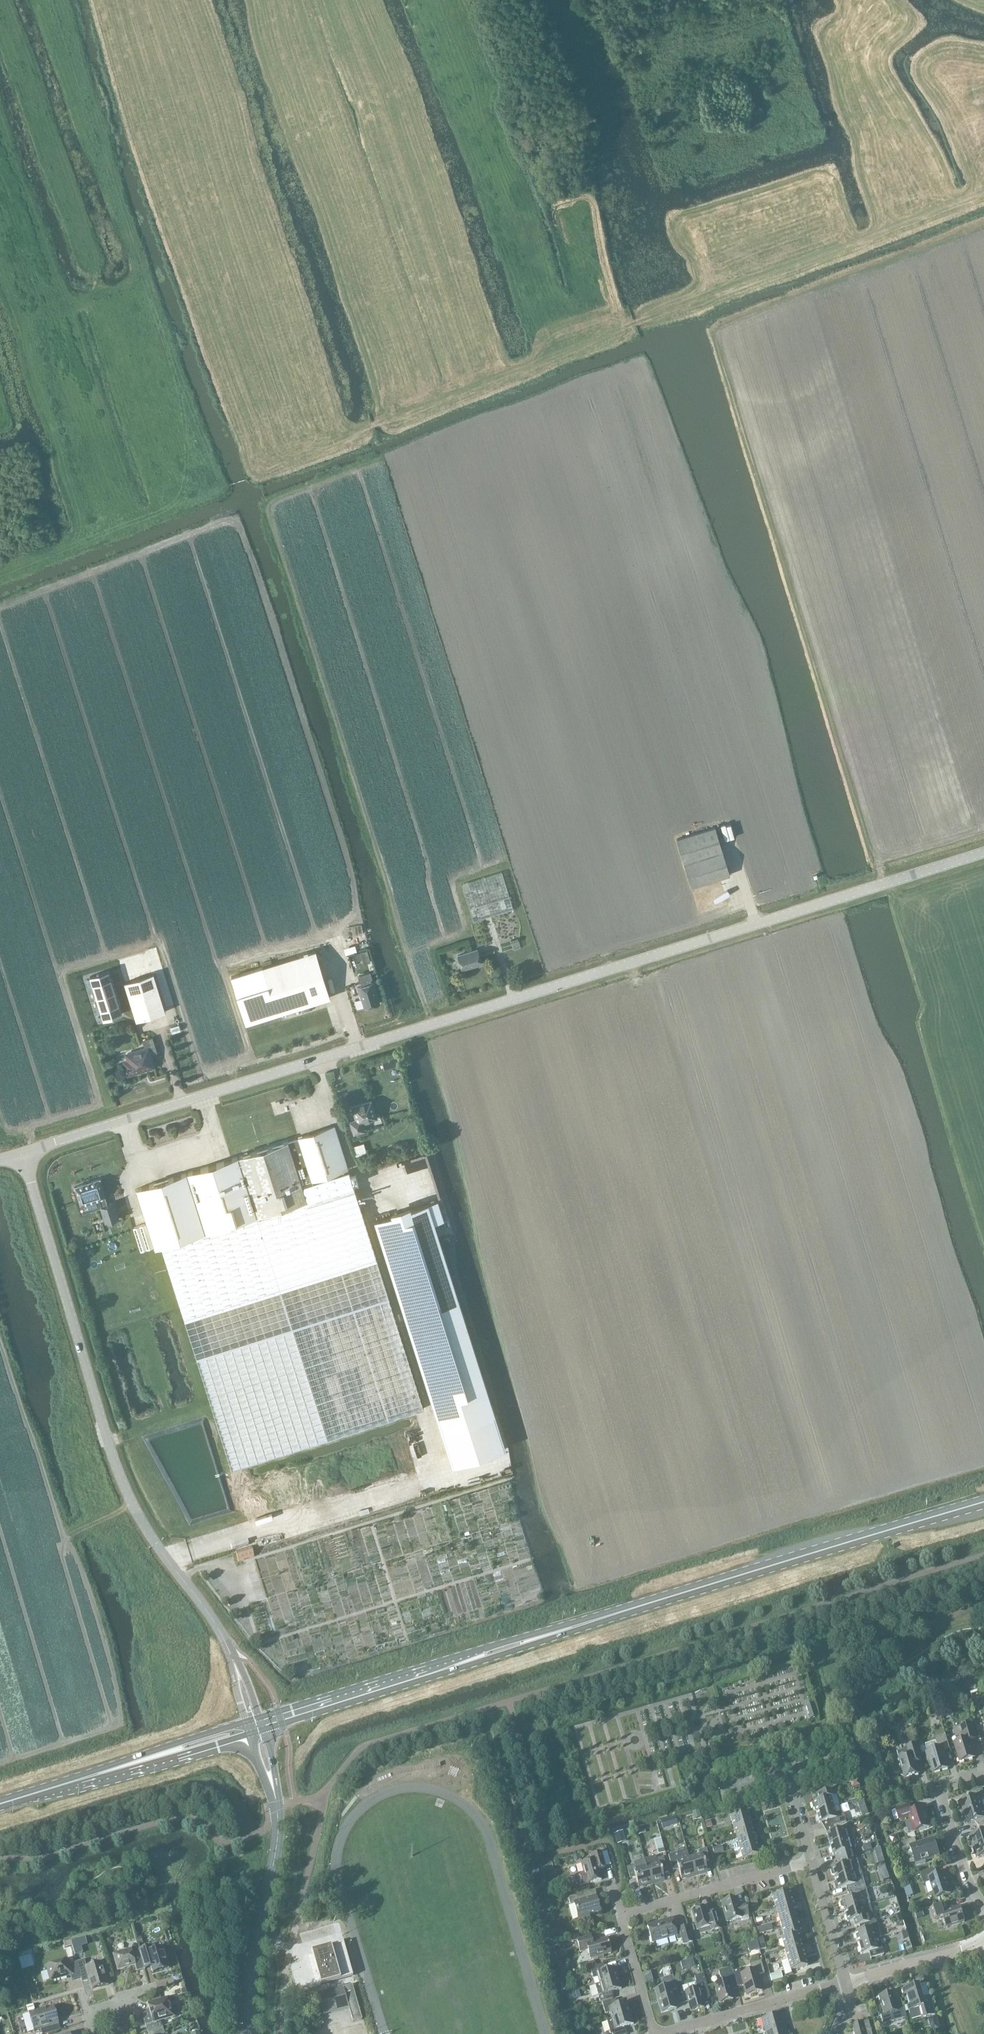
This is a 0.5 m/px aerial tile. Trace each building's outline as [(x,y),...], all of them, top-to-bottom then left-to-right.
[(676,839),(691,887),(729,875),(715,827),(676,839)] [(728,847),(737,845),(734,831),(725,833),(728,847)] [(502,871),(462,884),(473,921),(514,909),(502,871)] [(523,928),(523,926),(522,921),(521,919),(520,917),(518,915),(515,914),(513,913),(511,913),(509,913),(506,914),(502,916),(500,917),(499,919),(498,922),(497,925),(497,927),(498,930),(499,932),(500,934),(502,936),(504,937),(507,938),(509,939),(511,939),(514,938),(516,937),(519,935),(520,933),(522,931),(523,928)] [(323,933),(322,944),(332,945),(333,934),(323,933)] [(458,955),(462,969),(481,963),(477,949),(458,955)] [(261,967),(231,977),(246,1024),(277,1014),(330,997),(323,977),(315,951),(272,964),(263,967),(261,967)] [(101,1012),(103,1019),(122,1014),(108,970),(90,976),(92,983),(101,1012)] [(205,975),(203,986),(213,988),(214,979),(224,980),(225,973),(217,972),(216,977),(205,975)] [(358,976),(359,982),(363,981),(364,985),(358,987),(364,1008),(379,1003),(373,982),(372,982),(371,979),(372,978),(370,972),(358,976)] [(124,982),(136,1020),(165,1012),(153,973),(124,982)] [(179,1024),(168,1026),(169,1033),(180,1031),(179,1024)] [(125,1064),(127,1072),(130,1074),(139,1071),(140,1069),(144,1068),(146,1069),(154,1066),(150,1054),(157,1052),(152,1038),(143,1041),(145,1048),(126,1054),(128,1061),(126,1061),(125,1064)] [(350,1121),(354,1134),(364,1130),(362,1122),(377,1118),(371,1100),(352,1106),(356,1119),(350,1121)] [(302,1135),(298,1136),(298,1137),(298,1138),(312,1180),(348,1169),(334,1126),(302,1136),(302,1135)] [(244,1154),(238,1156),(257,1216),(307,1201),(302,1185),(312,1182),(312,1180),(298,1138),(288,1141),(248,1153),(247,1152),(244,1153),(244,1154)] [(238,1156),(136,1188),(155,1248),(161,1246),(257,1216),(238,1156)] [(257,1216),(161,1246),(179,1301),(197,1358),(211,1405),(232,1469),(282,1453),(358,1429),(424,1408),(389,1297),(377,1260),(366,1223),(349,1171),(312,1182),(302,1185),(307,1201),(257,1216)] [(76,1186),(74,1187),(75,1188),(80,1204),(83,1213),(101,1208),(105,1223),(119,1218),(114,1202),(107,1204),(105,1197),(100,1180),(99,1179),(98,1179),(90,1182),(84,1184),(76,1186)] [(437,1200),(375,1220),(434,1406),(487,1389),(471,1339),(455,1287),(439,1238),(434,1222),(444,1219),(437,1200)] [(131,1216),(133,1224),(143,1222),(141,1214),(131,1216)] [(132,1227),(139,1248),(151,1245),(144,1223),(132,1227)] [(236,1552),(239,1562),(254,1557),(251,1547),(236,1552)] [(813,1704),(806,1706),(808,1714),(815,1712),(814,1708),(813,1704)] [(878,1716),(882,1728),(890,1725),(887,1713),(878,1716)] [(960,1726),(964,1740),(954,1743),(960,1762),(975,1757),(970,1740),(976,1739),(971,1723),(960,1726)] [(950,1749),(950,1747),(945,1733),(934,1737),(938,1749),(925,1752),(928,1762),(930,1761),(933,1772),(949,1768),(944,1751),(950,1749)] [(923,1762),(917,1744),(908,1746),(907,1749),(897,1752),(901,1764),(898,1765),(901,1775),(905,1777),(905,1778),(920,1773),(917,1764),(923,1762)] [(839,1761),(833,1763),(835,1771),(842,1769),(839,1761)] [(970,1798),(958,1802),(962,1814),(983,1807),(981,1800),(983,1799),(983,1794),(982,1788),(968,1793),(970,1798)] [(821,1799),(813,1802),(814,1802),(812,1804),(813,1809),(815,1809),(816,1812),(833,1807),(840,1806),(837,1796),(835,1789),(819,1793),(821,1799)] [(865,1807),(863,1801),(857,1803),(859,1809),(865,1807)] [(929,1827),(926,1817),(926,1816),(923,1808),(911,1812),(909,1805),(896,1810),(900,1820),(909,1817),(914,1832),(929,1827)] [(816,1812),(819,1823),(831,1820),(833,1825),(846,1822),(845,1817),(840,1813),(835,1815),(833,1807),(816,1812)] [(965,1825),(977,1821),(979,1827),(983,1825),(983,1809),(983,1807),(962,1814),(965,1825)] [(731,1817),(734,1827),(751,1822),(748,1812),(731,1817)] [(670,1826),(678,1824),(676,1816),(668,1818),(670,1826)] [(734,1827),(737,1838),(754,1833),(751,1822),(734,1827)] [(834,1831),(827,1834),(830,1844),(852,1838),(849,1829),(848,1829),(846,1822),(833,1825),(834,1831)] [(969,1836),(972,1847),(983,1844),(983,1825),(979,1827),(980,1832),(969,1836)] [(737,1838),(740,1848),(757,1844),(754,1833),(737,1838)] [(890,1836),(892,1844),(900,1842),(898,1834),(890,1836)] [(855,1848),(852,1838),(830,1844),(833,1855),(837,1854),(839,1860),(855,1855),(854,1850),(855,1848)] [(910,1848),(916,1865),(926,1862),(926,1860),(939,1856),(938,1853),(939,1853),(940,1853),(941,1851),(940,1849),(939,1848),(938,1847),(936,1847),(933,1838),(917,1844),(915,1838),(900,1843),(897,1844),(899,1852),(910,1848)] [(757,1844),(740,1848),(743,1859),(760,1854),(757,1844)] [(972,1847),(976,1859),(983,1856),(983,1844),(972,1847)] [(699,1855),(689,1858),(694,1874),(698,1873),(700,1874),(706,1872),(706,1871),(707,1871),(704,1862),(710,1860),(706,1849),(699,1851),(698,1852),(699,1855)] [(676,1853),(668,1855),(673,1871),(679,1869),(681,1878),(682,1878),(683,1879),(689,1877),(690,1875),(694,1874),(689,1858),(687,1851),(678,1854),(676,1853)] [(598,1869),(605,1867),(601,1853),(591,1856),(592,1860),(581,1863),(584,1873),(578,1874),(581,1885),(587,1883),(587,1884),(601,1880),(598,1869)] [(835,1878),(852,1874),(861,1871),(856,1855),(855,1855),(839,1860),(840,1866),(832,1868),(830,1870),(832,1875),(834,1875),(835,1878)] [(654,1857),(645,1859),(645,1862),(651,1882),(655,1881),(657,1882),(663,1881),(663,1879),(664,1879),(661,1870),(667,1868),(663,1857),(655,1859),(655,1858),(654,1857)] [(645,1862),(645,1859),(635,1862),(634,1864),(634,1865),(627,1867),(630,1879),(636,1877),(638,1886),(639,1886),(640,1887),(646,1886),(647,1884),(651,1882),(645,1862)] [(551,1863),(540,1866),(542,1872),(553,1868),(551,1863)] [(946,1880),(947,1879),(945,1872),(937,1874),(935,1869),(920,1874),(924,1884),(929,1882),(935,1899),(951,1894),(946,1880)] [(861,1871),(852,1874),(835,1878),(836,1882),(834,1883),(836,1889),(838,1889),(846,1887),(848,1893),(865,1888),(861,1871)] [(870,1904),(865,1888),(848,1893),(850,1899),(842,1901),(840,1903),(841,1907),(844,1908),(845,1911),(870,1904)] [(773,1896),(776,1907),(793,1902),(790,1891),(773,1896)] [(587,1892),(568,1898),(570,1905),(574,1903),(579,1920),(588,1917),(588,1915),(599,1912),(595,1897),(589,1899),(587,1892)] [(721,1902),(727,1922),(741,1918),(742,1920),(749,1919),(745,1904),(738,1906),(736,1898),(721,1902)] [(776,1907),(779,1917),(796,1912),(793,1902),(776,1907)] [(870,1904),(845,1911),(848,1922),(852,1921),(853,1927),(874,1921),(870,1904)] [(943,1918),(947,1928),(965,1922),(959,1907),(953,1909),(953,1908),(946,1910),(944,1905),(929,1909),(933,1921),(943,1918)] [(692,1911),(697,1930),(710,1926),(711,1931),(720,1929),(716,1912),(707,1915),(705,1907),(692,1911)] [(779,1917),(782,1928),(799,1923),(796,1912),(779,1917)] [(647,1926),(652,1943),(676,1936),(678,1940),(682,1939),(683,1944),(692,1942),(688,1927),(679,1929),(679,1930),(676,1931),(672,1919),(647,1926)] [(877,1931),(874,1921),(862,1924),(864,1930),(855,1933),(858,1943),(875,1939),(873,1932),(877,1931)] [(782,1928),(785,1938),(799,1934),(802,1933),(799,1923),(782,1928)] [(782,1938),(785,1949),(802,1945),(799,1934),(785,1938),(782,1938)] [(588,1950),(590,1959),(611,1953),(607,1938),(592,1942),(591,1937),(577,1940),(580,1953),(588,1950)] [(879,1937),(875,1939),(858,1943),(861,1954),(869,1952),(871,1958),(884,1954),(881,1943),(879,1937)] [(785,1949),(788,1960),(805,1955),(802,1945),(785,1949)] [(151,1946),(139,1950),(144,1969),(151,1967),(153,1972),(169,1968),(163,1947),(153,1950),(151,1946)] [(344,1948),(311,1958),(318,1986),(342,1979),(354,1976),(344,1948)] [(144,1969),(139,1950),(132,1952),(131,1949),(113,1954),(118,1970),(135,1965),(137,1971),(144,1969)] [(805,1955),(788,1960),(791,1970),(808,1965),(805,1955)] [(69,1959),(46,1966),(50,1981),(64,1977),(71,1976),(72,1980),(81,1978),(77,1962),(70,1964),(69,1959)] [(84,1960),(77,1962),(81,1978),(82,1982),(89,1980),(92,1989),(108,1985),(102,1962),(86,1967),(84,1960)] [(733,1971),(738,1987),(744,1986),(746,1995),(762,1991),(758,1975),(764,1973),(761,1961),(749,1964),(751,1971),(741,1974),(739,1969),(733,1971)] [(598,1977),(600,1983),(619,1978),(616,1967),(604,1971),(602,1964),(590,1967),(593,1979),(598,1977)] [(720,1971),(723,1982),(714,1984),(720,2003),(733,1999),(730,1987),(736,1985),(732,1968),(720,1971)] [(685,1992),(691,2011),(704,2007),(702,2000),(710,1997),(704,1974),(695,1977),(696,1982),(688,1984),(689,1991),(685,1992)] [(666,1987),(655,1990),(662,2013),(677,2009),(672,1991),(677,1990),(673,1975),(664,1978),(666,1987)] [(619,1978),(600,1983),(595,1985),(600,2002),(612,1999),(610,1992),(622,1989),(619,1978)] [(318,1993),(324,2014),(349,2007),(353,2021),(363,2018),(353,1984),(344,1987),(343,1986),(318,1993)] [(903,1990),(909,2011),(919,2008),(922,2019),(934,2015),(930,2001),(923,2003),(918,1985),(903,1990)] [(893,1993),(875,1997),(878,2005),(881,2004),(884,2014),(881,2015),(883,2024),(893,2021),(906,2018),(902,2005),(897,2006),(893,1993)] [(142,2012),(145,2021),(146,2025),(174,2017),(169,1997),(148,2003),(150,2010),(142,2012)] [(610,2012),(612,2019),(631,2013),(628,2003),(616,2006),(614,1999),(602,2003),(605,2014),(610,2012)] [(61,2029),(54,2006),(29,2013),(34,2031),(41,2029),(42,2033),(44,2033),(61,2029)] [(612,2019),(607,2020),(611,2033),(613,2033),(625,2033),(623,2027),(634,2024),(631,2013),(612,2019)] [(761,2019),(765,2032),(785,2027),(781,2013),(761,2019)] [(868,2021),(853,2025),(855,2033),(872,2033),(868,2021)]
